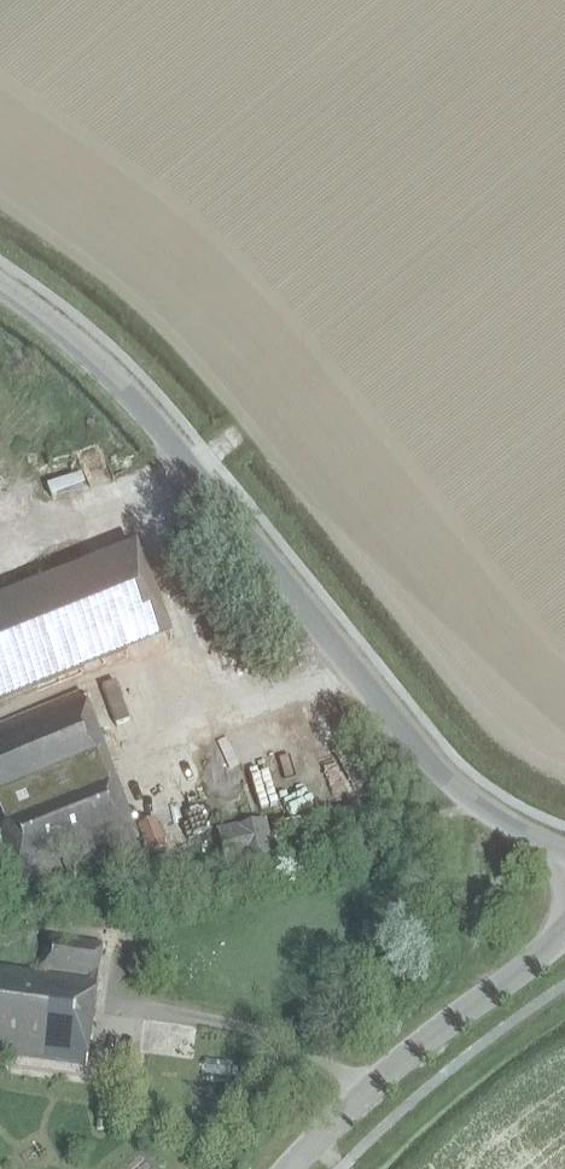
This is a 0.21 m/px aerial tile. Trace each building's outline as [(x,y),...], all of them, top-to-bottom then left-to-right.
[(136,545),(0,596),(0,700),(170,636),(136,545)] [(139,850),(83,694),(0,726),(0,865),(13,899),(139,850)] [(301,756),(282,759),(284,772),(303,769),(301,756)] [(165,850),(154,821),(136,828),(147,856),(165,850)] [(263,824),(236,830),(216,834),(224,867),(270,856),(263,824)] [(102,944),(44,937),(39,974),(0,969),(0,1055),(86,1067),(102,944)]
